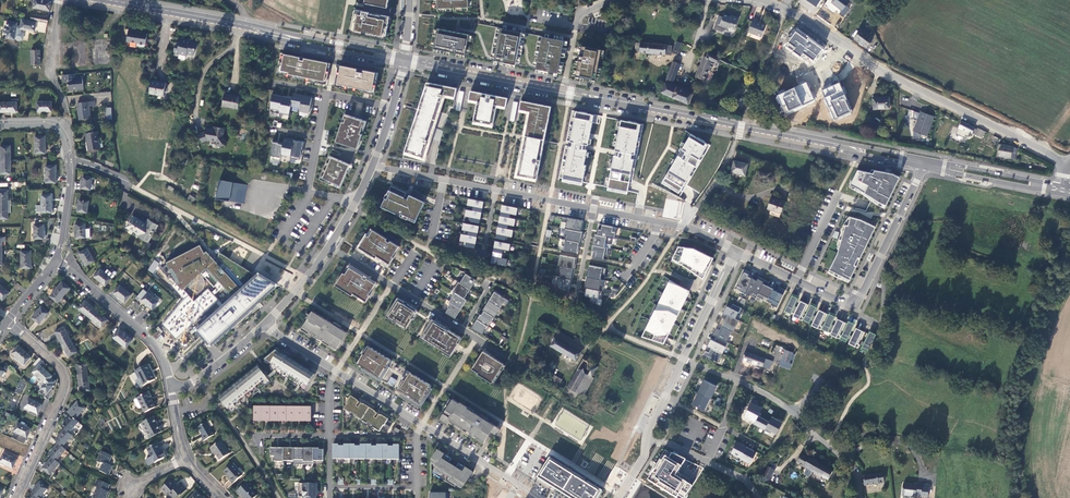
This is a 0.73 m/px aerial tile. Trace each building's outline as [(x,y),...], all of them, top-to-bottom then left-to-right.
[(50,11),(52,1),(44,0),(30,0),(30,5),(34,6),(33,7),(50,11)] [(849,1),(848,0),(835,0),(832,3),(842,11),(846,5),(849,1)] [(849,8),(846,5),(842,11),(839,14),(843,17),(849,8)] [(389,17),(355,11),(351,32),(385,38),(389,17)] [(734,31),(740,17),(733,14),(730,15),(726,13),(725,15),(721,14),(716,28),(724,31),(729,29),(729,27),(731,28),(732,31),(734,31)] [(36,21),(48,24),(49,17),(32,15),(31,21),(36,21)] [(31,21),(22,19),(21,26),(17,26),(14,39),(23,40),(24,33),(21,33),(22,29),(35,31),(36,21),(31,21)] [(754,19),(749,32),(754,34),(754,33),(763,36),(767,27),(758,23),(759,21),(754,19)] [(17,26),(17,23),(8,21),(8,26),(6,26),(5,32),(6,32),(5,37),(14,39),(17,26)] [(130,28),(129,28),(127,28),(126,35),(128,35),(128,36),(129,36),(128,40),(136,42),(135,44),(137,45),(142,46),(144,45),(144,43),(146,33),(138,31),(139,30),(135,29),(130,28)] [(456,31),(437,28),(434,48),(466,54),(469,34),(456,31)] [(522,32),(500,28),(494,58),(494,60),(516,65),(522,32)] [(798,56),(811,66),(825,48),(797,28),(784,46),(798,56)] [(873,38),(867,34),(862,30),(855,40),(866,48),(873,38)] [(45,34),(36,32),(34,43),(43,45),(45,34)] [(536,67),(536,69),(557,73),(564,41),(542,36),(536,67)] [(177,52),(177,54),(185,55),(185,53),(192,54),(193,48),(195,48),(197,41),(178,38),(177,43),(178,43),(177,46),(174,45),(172,51),(177,52)] [(641,43),(640,52),(670,55),(670,45),(664,45),(660,45),(641,43)] [(678,54),(681,44),(677,43),(673,53),(678,54)] [(576,77),(595,80),(601,50),(581,46),(576,77)] [(39,50),(31,51),(32,65),(41,64),(39,50)] [(720,59),(707,54),(706,57),(704,56),(694,79),(697,81),(698,77),(703,79),(708,69),(710,69),(714,60),(718,62),(720,59)] [(326,63),(282,55),(279,71),(287,72),(286,74),(323,81),(326,63)] [(666,78),(674,81),(680,64),(673,62),(666,78)] [(354,70),(338,66),(335,84),(367,91),(369,91),(373,74),(361,71),(360,74),(353,73),(354,70)] [(76,74),(62,75),(63,82),(68,82),(69,90),(83,89),(82,78),(76,79),(76,74)] [(165,82),(151,80),(148,93),(163,95),(165,82)] [(409,137),(404,152),(423,157),(432,131),(433,127),(434,124),(437,116),(438,112),(443,97),(441,97),(442,94),(455,97),(457,88),(427,82),(425,87),(427,88),(425,95),(423,95),(419,106),(421,106),(417,122),(414,121),(411,132),(413,133),(411,138),(409,137)] [(665,82),(661,92),(688,103),(692,92),(665,82)] [(786,116),(815,102),(806,83),(777,97),(786,116)] [(852,112),(839,83),(836,84),(822,90),(834,120),(852,112)] [(507,98),(471,91),(469,100),(477,101),(473,121),(493,125),(497,105),(506,107),(507,98)] [(302,95),(292,93),(292,98),(290,105),(299,107),(302,95)] [(224,94),(222,106),(237,109),(239,97),(224,94)] [(271,94),(270,112),(279,114),(279,111),(282,96),(271,94)] [(299,111),(308,113),(311,97),(302,95),(299,107),(299,111)] [(290,105),(292,98),(282,96),(279,111),(283,112),(283,114),(288,115),(290,105)] [(889,97),(873,97),(874,110),(890,109),(889,97)] [(550,107),(521,101),(519,110),(529,111),(526,128),(524,138),(523,144),(517,176),(536,179),(542,148),(540,147),(543,131),(546,131),(546,127),(544,127),(545,123),(547,123),(549,115),(547,115),(547,112),(549,112),(550,107)] [(52,102),(37,102),(37,112),(52,112),(52,102)] [(94,102),(77,104),(79,120),(90,119),(89,106),(94,105),(94,102)] [(0,103),(0,112),(17,112),(17,103),(0,103)] [(920,135),(925,135),(926,135),(933,117),(920,113),(919,114),(909,109),(909,110),(913,111),(913,119),(917,121),(914,131),(913,131),(913,138),(920,138),(920,135)] [(569,147),(562,181),(582,185),(582,182),(586,166),(583,165),(586,150),(585,150),(586,145),(587,145),(593,115),(576,112),(570,142),(572,142),(571,147),(569,147)] [(360,139),(366,121),(360,119),(357,118),(354,117),(344,114),(335,142),(348,146),(349,144),(358,147),(360,139)] [(608,187),(607,190),(627,194),(628,191),(629,185),(634,160),(630,159),(631,154),(634,155),(640,125),(620,121),(615,151),(618,152),(618,156),(614,156),(608,187)] [(975,127),(960,122),(951,152),(954,153),(960,135),(969,138),(971,133),(982,138),(984,132),(981,130),(978,129),(977,130),(974,129),(975,127)] [(221,136),(223,128),(212,126),(211,129),(205,128),(204,131),(198,133),(201,141),(207,139),(215,141),(219,147),(226,142),(221,136)] [(98,131),(87,133),(90,151),(101,149),(101,148),(100,142),(98,131)] [(677,157),(661,184),(678,194),(683,185),(694,167),(687,162),(690,156),(697,161),(707,145),(690,135),(681,151),(685,153),(681,159),(677,157)] [(45,136),(35,136),(35,153),(45,153),(45,136)] [(290,156),(293,140),(288,139),(288,141),(283,140),(283,144),(280,156),(286,157),(286,155),(290,156)] [(290,158),(299,159),(302,142),(293,140),(290,156),(290,158)] [(271,142),(271,156),(273,156),(273,160),(279,161),(280,156),(283,144),(271,142)] [(1011,147),(998,144),(994,155),(1015,159),(1017,149),(1011,147)] [(1,146),(1,160),(10,160),(10,146),(1,146)] [(823,198),(738,154),(710,197),(805,245),(823,198)] [(322,178),(341,186),(346,172),(349,164),(331,157),(322,178)] [(10,160),(1,160),(1,174),(11,174),(10,160)] [(56,165),(46,166),(46,182),(56,182),(56,165)] [(871,174),(856,171),(849,187),(863,195),(871,201),(878,206),(884,208),(899,178),(890,174),(873,170),(871,174)] [(93,178),(83,177),(81,188),(91,190),(93,178)] [(216,198),(229,201),(229,200),(232,182),(219,180),(216,198)] [(247,184),(232,182),(229,200),(244,203),(247,184)] [(381,207),(415,222),(425,202),(409,194),(407,198),(404,197),(406,193),(390,186),(381,207)] [(8,205),(8,191),(0,191),(0,205),(8,205)] [(38,212),(42,212),(52,212),(52,195),(41,195),(42,205),(37,205),(38,212)] [(473,206),(472,210),(482,212),(484,201),(468,198),(467,205),(473,206)] [(89,201),(79,199),(78,211),(87,213),(89,201)] [(853,220),(875,228),(878,222),(871,218),(875,211),(878,206),(871,201),(868,208),(864,215),(858,212),(853,220)] [(0,205),(0,219),(8,219),(8,205),(0,205)] [(502,205),(500,216),(510,217),(510,213),(516,214),(518,207),(502,205)] [(480,223),(482,212),(472,210),(466,209),(465,216),(469,217),(468,221),(480,223)] [(146,242),(157,225),(148,219),(144,223),(132,216),(126,227),(138,234),(138,236),(146,242)] [(510,217),(500,216),(498,227),(507,229),(508,224),(514,226),(515,218),(510,217)] [(581,231),(583,221),(567,218),(565,228),(581,231)] [(853,220),(848,218),(839,235),(839,244),(827,274),(849,283),(876,228),(875,228),(853,220)] [(468,231),(467,235),(477,237),(479,226),(463,223),(462,230),(468,231)] [(44,224),(34,225),(34,239),(44,239),(44,224)] [(85,224),(75,224),(76,238),(86,238),(86,229),(85,224)] [(597,235),(615,238),(616,232),(613,231),(613,227),(599,224),(597,235)] [(498,227),(496,238),(507,240),(508,236),(512,237),(513,230),(507,229),(498,227)] [(581,231),(565,228),(564,235),(567,235),(566,239),(580,242),(583,232),(581,231)] [(359,247),(365,251),(367,249),(375,254),(373,256),(376,258),(377,256),(390,264),(393,258),(392,257),(395,252),(399,246),(373,230),(369,236),(366,235),(359,247)] [(475,248),(477,237),(467,235),(461,234),(460,241),(464,241),(463,245),(475,248)] [(580,247),(580,242),(566,239),(563,239),(562,246),(565,246),(564,251),(577,254),(578,247),(580,247)] [(509,250),(511,243),(495,240),(493,251),(502,253),(503,249),(509,250)] [(214,335),(216,338),(254,304),(258,302),(266,294),(267,293),(268,292),(269,291),(271,288),(270,285),(269,284),(267,282),(252,273),(242,267),(240,265),(229,258),(221,253),(219,252),(217,257),(221,261),(218,263),(207,251),(204,253),(200,245),(166,262),(183,290),(201,273),(213,287),(219,281),(234,297),(199,329),(202,332),(204,331),(211,338),(214,335)] [(607,254),(608,248),(593,245),(592,252),(593,252),(592,257),(604,259),(605,254),(607,254)] [(672,258),(702,278),(712,257),(692,247),(678,246),(672,258)] [(95,261),(88,248),(79,253),(86,266),(95,261)] [(31,251),(21,251),(21,268),(31,268),(31,251)] [(502,253),(493,251),(491,263),(506,265),(508,258),(504,258),(505,254),(502,253)] [(561,266),(575,269),(576,265),(575,265),(575,263),(576,263),(577,258),(560,255),(558,265),(561,266)] [(154,260),(147,270),(153,274),(159,263),(154,260)] [(605,275),(606,269),(589,265),(588,270),(589,270),(588,277),(601,279),(601,274),(605,275)] [(571,279),(572,279),(574,274),(575,269),(561,266),(560,272),(561,272),(560,277),(571,279)] [(349,267),(345,274),(343,273),(335,285),(342,289),(343,287),(366,301),(368,299),(370,295),(369,294),(371,290),(375,283),(349,267)] [(105,273),(101,269),(95,277),(106,286),(112,278),(105,273)] [(114,275),(108,270),(105,273),(112,278),(114,275)] [(256,270),(252,273),(267,282),(269,284),(270,285),(271,288),(269,291),(274,286),(277,283),(256,270)] [(735,289),(745,293),(753,279),(748,277),(750,273),(745,270),(735,289)] [(460,282),(470,289),(476,280),(465,273),(460,282)] [(569,292),(571,279),(560,277),(556,276),(555,282),(557,283),(556,287),(565,291),(569,292)] [(601,279),(588,277),(587,277),(585,288),(587,288),(600,291),(600,286),(603,287),(604,280),(601,279)] [(757,281),(753,279),(745,293),(756,298),(757,297),(765,280),(758,277),(757,281)] [(668,280),(641,335),(663,343),(665,340),(689,290),(668,280)] [(769,283),(765,280),(757,297),(763,300),(764,298),(768,299),(773,289),(768,286),(769,283)] [(70,288),(62,281),(50,296),(58,302),(70,288)] [(470,289),(460,282),(459,282),(453,291),(455,292),(464,298),(467,294),(466,294),(468,292),(470,289)] [(0,284),(0,298),(3,300),(9,293),(0,284)] [(131,295),(120,285),(114,293),(125,302),(131,295)] [(773,289),(768,299),(767,303),(776,307),(785,290),(779,287),(777,291),(773,289)] [(600,291),(587,288),(585,296),(590,297),(590,300),(596,303),(597,298),(600,299),(602,291),(600,291)] [(617,291),(619,291),(620,289),(612,288),(611,291),(603,290),(602,295),(616,298),(617,291)] [(489,300),(500,308),(503,303),(502,302),(504,298),(495,291),(489,300)] [(153,309),(161,299),(157,295),(155,298),(148,292),(141,300),(153,309)] [(464,298),(455,292),(449,301),(451,302),(461,309),(467,299),(464,298)] [(792,312),(794,313),(797,307),(795,306),(798,298),(792,295),(785,311),(791,314),(792,312)] [(418,310),(397,297),(386,315),(407,327),(417,311),(418,310)] [(484,310),(494,317),(500,308),(489,300),(483,310),(484,310)] [(90,317),(96,310),(85,301),(79,308),(90,317)] [(803,320),(804,318),(802,317),(808,305),(800,301),(797,307),(794,313),(793,316),(803,321),(803,320)] [(461,309),(451,302),(448,307),(449,308),(446,312),(455,318),(461,309)] [(727,315),(735,319),(738,313),(739,313),(742,308),(733,304),(730,308),(727,307),(723,313),(727,315)] [(810,321),(813,322),(816,316),(813,315),(817,307),(811,304),(804,318),(803,320),(809,323),(810,321)] [(48,313),(41,306),(32,317),(39,324),(48,313)] [(108,320),(96,310),(90,317),(102,327),(108,320)] [(310,330),(338,347),(347,332),(313,310),(309,314),(311,315),(309,318),(308,318),(301,329),(308,333),(310,330)] [(481,314),(480,314),(477,319),(488,326),(494,317),(484,310),(481,314)] [(821,330),(822,329),(823,327),(821,326),(827,314),(819,310),(816,316),(813,322),(812,325),(821,330)] [(829,330),(831,331),(834,325),(832,324),(836,317),(829,314),(823,327),(822,329),(828,332),(829,330)] [(732,331),(733,332),(739,321),(735,319),(727,315),(725,319),(721,317),(718,324),(722,326),(732,331)] [(420,338),(425,341),(426,339),(447,352),(445,354),(450,357),(455,349),(458,345),(459,343),(457,342),(461,337),(433,319),(432,319),(420,338)] [(486,330),(489,326),(488,326),(477,319),(471,328),(481,334),(484,329),(486,330)] [(840,339),(841,336),(840,335),(845,323),(838,319),(834,325),(831,331),(830,334),(840,339)] [(850,340),(852,336),(850,335),(855,324),(848,321),(841,336),(840,339),(846,342),(848,339),(850,340)] [(716,337),(727,342),(732,331),(722,326),(720,330),(716,328),(713,335),(716,337)] [(55,331),(62,344),(71,339),(64,327),(55,331)] [(858,348),(860,345),(858,344),(864,332),(856,328),(852,336),(850,340),(849,343),(858,348)] [(132,340),(120,329),(113,337),(126,348),(132,340)] [(862,341),(860,345),(862,346),(861,349),(867,352),(876,334),(870,331),(864,342),(862,341)] [(575,360),(586,343),(576,337),(573,341),(563,335),(557,333),(550,345),(575,360)] [(711,348),(723,354),(726,347),(728,343),(727,342),(716,337),(714,341),(711,339),(707,346),(711,348)] [(71,339),(62,344),(69,356),(77,351),(71,339)] [(356,363),(380,378),(386,368),(384,366),(385,364),(388,366),(391,360),(368,345),(364,351),(365,352),(363,353),(356,363)] [(31,358),(18,347),(12,354),(25,365),(31,358)] [(816,352),(803,347),(798,359),(810,364),(811,362),(816,364),(819,356),(815,355),(816,352)] [(718,362),(723,354),(711,348),(709,352),(705,350),(703,356),(713,360),(718,362)] [(271,363),(307,386),(315,375),(276,350),(268,356),(265,359),(271,363)] [(504,364),(483,351),(472,368),(472,369),(471,370),(477,373),(477,374),(492,383),(504,364)] [(791,354),(785,351),(781,361),(787,364),(791,354)] [(771,362),(745,352),(742,361),(750,364),(769,370),(771,362)] [(576,370),(567,388),(580,396),(581,395),(596,366),(590,363),(589,363),(586,361),(587,358),(584,356),(576,370)] [(852,368),(828,356),(824,364),(830,367),(827,372),(837,376),(840,371),(848,375),(852,368)] [(77,364),(79,378),(88,377),(86,363),(77,364)] [(307,386),(271,363),(269,366),(273,371),(305,391),(307,386)] [(147,364),(135,371),(140,378),(136,381),(140,388),(155,380),(150,370),(147,364)] [(52,377),(39,366),(33,373),(43,382),(42,384),(44,386),(39,391),(49,400),(53,390),(52,389),(54,386),(52,384),(56,381),(51,377),(52,377)] [(219,398),(228,409),(266,377),(261,370),(262,369),(261,367),(259,368),(258,367),(219,398)] [(402,392),(420,404),(424,397),(426,395),(427,393),(426,393),(428,391),(432,386),(408,371),(404,377),(407,378),(406,380),(403,379),(397,389),(402,392)] [(556,388),(562,379),(549,373),(545,380),(551,383),(550,385),(556,388)] [(88,377),(79,378),(81,393),(90,391),(88,377)] [(270,381),(266,377),(228,409),(231,413),(270,381)] [(397,380),(391,377),(388,382),(394,386),(397,380)] [(711,398),(717,386),(704,380),(698,393),(711,398)] [(580,396),(567,388),(564,394),(577,401),(580,396)] [(143,407),(145,413),(155,407),(150,398),(151,397),(149,392),(138,398),(143,407)] [(711,398),(698,393),(693,405),(706,411),(712,399),(711,398)] [(372,427),(379,432),(384,425),(388,420),(388,419),(381,415),(376,412),(363,403),(362,404),(358,401),(358,400),(351,396),(347,402),(343,409),(350,413),(351,413),(356,416),(356,417),(367,423),(373,427),(372,427)] [(495,434),(499,427),(453,398),(441,417),(448,422),(450,418),(485,440),(491,431),(495,434)] [(42,405),(28,399),(24,408),(38,414),(42,405)] [(68,413),(71,415),(76,419),(85,409),(78,402),(68,413)] [(744,416),(755,422),(758,416),(762,409),(751,403),(744,416)] [(254,419),(262,420),(262,406),(254,406),(254,419)] [(262,420),(270,420),(270,406),(262,406),(262,420)] [(270,420),(278,420),(279,407),(270,406),(270,420)] [(278,420),(287,420),(287,407),(279,407),(278,420)] [(287,420),(295,420),(295,407),(287,407),(287,420)] [(295,420),(303,420),(303,407),(295,407),(295,420)] [(303,420),(311,420),(311,407),(303,407),(303,420)] [(62,427),(65,430),(69,433),(79,422),(76,419),(71,415),(62,427)] [(764,430),(769,421),(758,416),(755,422),(754,423),(760,426),(759,427),(764,430)] [(153,417),(142,424),(150,438),(162,431),(159,426),(158,426),(153,417)] [(771,417),(769,421),(764,430),(773,434),(779,421),(771,417)] [(210,419),(198,426),(203,435),(201,436),(204,441),(214,434),(210,427),(213,425),(210,419)] [(388,420),(384,425),(389,428),(393,423),(388,420)] [(31,429),(18,423),(14,432),(27,438),(31,429)] [(56,440),(59,443),(63,447),(73,437),(69,433),(65,430),(56,440)] [(230,454),(222,441),(210,448),(213,452),(215,452),(220,460),(230,454)] [(741,458),(747,447),(737,442),(731,453),(741,458)] [(59,443),(49,455),(52,457),(57,461),(66,450),(63,447),(59,443)] [(149,466),(155,463),(167,456),(164,451),(162,452),(157,443),(147,448),(152,457),(146,460),(149,466)] [(339,444),(333,444),(333,459),(399,459),(399,453),(399,445),(393,445),(393,446),(388,446),(388,445),(377,445),(377,446),(371,446),(372,445),(360,445),(360,446),(355,446),(355,444),(344,444),(344,446),(338,446),(339,444)] [(741,458),(750,464),(756,452),(747,447),(741,458)] [(284,448),(271,448),(271,456),(276,456),(276,464),(284,464),(284,461),(284,448)] [(294,448),(284,448),(284,461),(294,461),(294,448)] [(303,448),(294,448),(294,461),(294,464),(303,464),(303,448)] [(313,461),(313,448),(303,448),(303,464),(313,465),(313,461)] [(323,461),(323,448),(313,448),(313,461),(323,461)] [(437,450),(431,460),(432,461),(431,463),(436,466),(435,469),(464,487),(473,472),(466,468),(463,472),(442,459),(445,454),(437,450)] [(646,479),(676,497),(684,497),(692,486),(673,475),(684,459),(665,450),(646,479)] [(112,456),(102,451),(98,462),(103,464),(100,471),(109,475),(113,466),(108,464),(109,461),(110,461),(112,456)] [(3,454),(0,462),(0,463),(13,469),(17,460),(3,454)] [(817,463),(802,455),(796,465),(812,473),(817,463)] [(57,461),(52,457),(43,469),(50,475),(60,464),(57,461)] [(537,478),(569,497),(598,497),(603,491),(550,458),(537,478)] [(234,463),(224,471),(230,479),(229,480),(233,484),(243,476),(238,470),(239,469),(234,463)] [(832,472),(817,463),(812,473),(828,482),(830,475),(832,472)] [(774,471),(767,467),(762,477),(769,481),(774,471)] [(863,477),(864,486),(884,482),(883,474),(863,477)] [(97,479),(94,486),(97,487),(93,497),(106,497),(109,491),(108,491),(110,485),(97,479)] [(170,481),(161,489),(170,497),(177,497),(181,495),(186,490),(181,485),(176,489),(173,486),(174,485),(170,481)] [(240,496),(242,495),(245,497),(255,497),(257,496),(252,490),(253,489),(247,482),(237,492),(240,496)] [(36,495),(39,497),(43,497),(44,496),(43,495),(48,489),(40,483),(32,492),(36,495)] [(298,484),(298,497),(316,497),(316,484),(298,484)] [(903,485),(901,497),(911,497),(914,497),(914,496),(928,497),(929,486),(916,485),(916,486),(903,485)]
